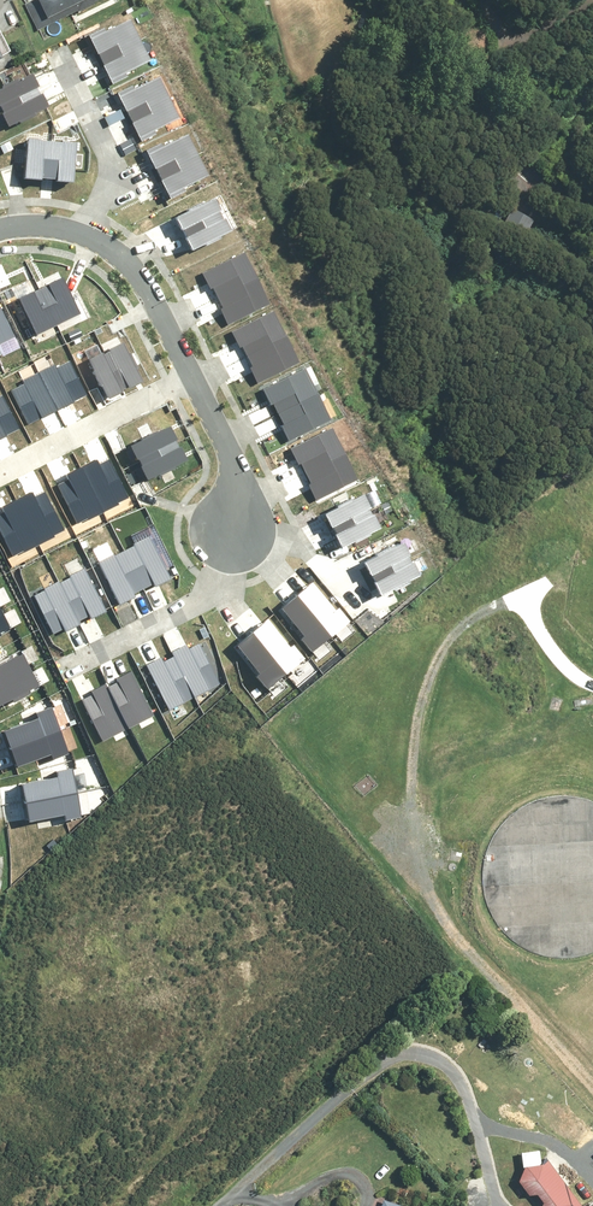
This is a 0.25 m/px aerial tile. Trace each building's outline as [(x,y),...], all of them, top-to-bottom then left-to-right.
[(25,5),(39,32),(101,0),(35,0),(25,5)] [(87,34),(99,59),(139,39),(129,18),(103,31),(101,27),(87,34)] [(139,39),(99,59),(111,83),(126,76),(124,72),(149,60),(139,39)] [(2,83),(3,85),(0,87),(0,104),(1,106),(37,89),(36,87),(38,86),(31,72),(18,78),(17,76),(2,83)] [(117,90),(129,115),(169,95),(158,74),(133,87),(131,83),(117,90)] [(17,117),(18,119),(33,112),(33,110),(46,104),(40,90),(38,91),(37,89),(1,106),(2,109),(1,110),(6,122),(17,117)] [(169,95),(129,115),(141,139),(155,132),(154,128),(179,116),(169,95)] [(146,149),(158,173),(198,154),(187,133),(162,145),(160,142),(146,149)] [(41,176),(48,177),(50,138),(24,137),(22,178),(41,179),(41,176)] [(57,180),(73,181),(76,140),(50,138),(48,177),(57,178),(57,180)] [(198,154),(158,173),(170,198),(184,191),(183,187),(208,174),(198,154)] [(203,201),(202,199),(187,206),(188,208),(174,215),(181,228),(183,227),(184,230),(220,212),(218,208),(220,208),(214,196),(203,201)] [(534,220),(512,208),(501,229),(523,241),(534,220)] [(204,242),(219,234),(218,233),(229,227),(223,215),(222,216),(220,212),(184,230),(185,232),(183,233),(190,247),(203,240),(204,242)] [(213,282),(219,294),(256,275),(250,262),(252,261),(245,247),(203,268),(210,283),(213,282)] [(47,284),(40,287),(56,322),(80,311),(63,274),(46,282),(47,284)] [(226,307),(231,317),(273,297),(264,280),(260,283),(256,275),(219,294),(217,295),(224,309),(226,307)] [(31,289),(16,295),(33,332),(56,322),(40,287),(32,290),(31,289)] [(18,334),(0,297),(0,342),(18,334)] [(248,355),(286,336),(280,324),(282,323),(275,308),(233,329),(240,343),(242,342),(248,355)] [(256,381),(297,360),(292,350),(295,349),(287,335),(286,336),(248,355),(252,362),(248,364),(256,381)] [(136,365),(129,350),(127,351),(121,340),(109,346),(110,348),(106,349),(124,385),(126,384),(127,386),(141,380),(134,366),(136,365)] [(95,366),(93,367),(100,382),(102,382),(109,395),(122,389),(121,386),(124,385),(106,349),(103,351),(102,350),(90,355),(95,366)] [(56,411),(87,397),(70,364),(58,370),(55,365),(38,374),(56,411)] [(280,414),(318,395),(312,383),(314,382),(307,367),(264,389),(271,403),(274,401),(280,414)] [(11,393),(27,425),(56,411),(38,374),(22,382),(24,387),(11,393)] [(288,440),(329,420),(324,410),(326,408),(319,394),(318,395),(280,414),(284,421),(279,424),(288,440)] [(19,430),(3,397),(0,398),(0,439),(19,430)] [(155,428),(140,435),(141,437),(130,442),(136,454),(137,453),(139,457),(175,440),(174,438),(176,437),(170,423),(156,430),(155,428)] [(308,473),(345,454),(339,442),(342,440),(334,426),(292,447),(299,461),(301,460),(308,473)] [(156,469),(157,471),(172,463),(171,462),(185,455),(178,442),(176,443),(175,440),(139,457),(141,461),(139,462),(145,474),(156,469)] [(315,499),(357,478),(352,468),(354,467),(347,453),(345,454),(308,473),(311,480),(307,482),(315,499)] [(104,511),(129,498),(110,459),(99,465),(97,459),(82,467),(104,511)] [(59,485),(78,523),(104,511),(82,467),(67,474),(69,479),(59,485)] [(39,544),(64,531),(44,492),(34,498),(31,492),(16,500),(39,544)] [(350,499),(335,506),(336,508),(325,513),(330,525),(332,524),(334,528),(370,511),(369,509),(371,508),(364,494),(351,500),(350,499)] [(13,556),(39,544),(16,500),(1,507),(4,513),(0,515),(0,531),(13,556)] [(351,539),(351,541),(367,534),(366,532),(379,526),(373,512),(371,513),(370,511),(334,528),(335,532),(334,532),(340,544),(351,539)] [(136,542),(123,548),(141,586),(154,580),(155,583),(170,576),(150,533),(135,540),(136,542)] [(388,545),(373,552),(374,554),(363,560),(368,571),(370,571),(372,574),(408,557),(407,555),(409,554),(402,540),(389,547),(388,545)] [(110,555),(99,560),(119,602),(136,594),(134,589),(141,586),(123,548),(123,546),(109,553),(110,555)] [(389,586),(390,588),(405,581),(404,579),(417,573),(411,559),(409,560),(408,557),(372,574),(374,578),(372,579),(378,591),(389,586)] [(71,574),(59,580),(77,618),(89,612),(91,615),(105,608),(85,565),(70,572),(71,574)] [(45,587),(35,592),(53,631),(64,625),(65,628),(79,622),(77,618),(59,580),(58,578),(44,585),(45,587)] [(311,581),(297,592),(331,635),(351,619),(339,604),(334,608),(311,581)] [(331,635),(297,592),(282,605),(304,633),(300,636),(311,650),(331,635)] [(10,625),(1,609),(0,609),(0,630),(10,625)] [(266,617),(251,629),(286,671),(306,655),(294,640),(288,645),(266,617)] [(286,671),(251,629),(236,641),(259,669),(255,673),(266,687),(286,671)] [(172,649),(174,652),(196,694),(220,681),(200,641),(190,646),(187,641),(172,649)] [(29,666),(20,650),(9,656),(7,653),(0,657),(0,680),(29,666)] [(161,655),(146,663),(169,708),(196,694),(174,652),(163,658),(161,655)] [(37,683),(29,666),(0,680),(0,701),(9,696),(11,699),(27,691),(25,688),(37,683)] [(107,684),(127,725),(154,712),(133,668),(118,675),(119,678),(107,684)] [(82,694),(103,737),(127,725),(107,684),(105,679),(91,686),(93,689),(82,694)] [(1,729),(14,763),(49,750),(52,756),(68,750),(50,703),(31,710),(34,717),(1,729)] [(21,780),(24,798),(78,790),(74,765),(55,768),(56,775),(21,780)] [(78,790),(24,798),(27,818),(63,812),(64,818),(81,815),(78,790)] [(567,796),(540,800),(516,812),(498,831),(486,855),(483,881),(489,907),(503,930),(524,947),(549,956),(576,957),(592,951),(592,801),(567,796)] [(547,1159),(542,1163),(527,1164),(518,1180),(529,1194),(537,1193),(543,1201),(541,1205),(582,1205),(547,1159)]
